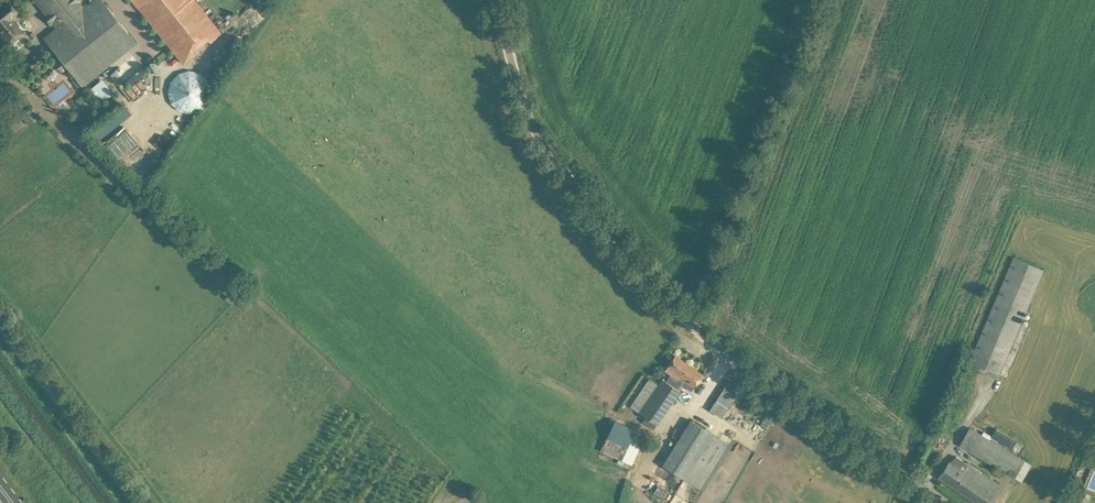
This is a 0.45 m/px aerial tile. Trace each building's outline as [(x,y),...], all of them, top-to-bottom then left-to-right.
[(137,43),(103,0),(97,0),(85,9),(77,0),(43,0),(65,27),(45,42),(81,87),(137,43)] [(215,25),(195,0),(133,0),(178,55),(215,25)] [(0,9),(0,34),(4,39),(5,39),(8,43),(7,43),(9,45),(15,41),(14,41),(19,37),(24,34),(12,18),(19,13),(10,2),(0,9)] [(125,77),(131,84),(145,71),(139,65),(125,77)] [(191,66),(163,89),(172,100),(173,100),(189,118),(216,95),(191,66)] [(102,78),(87,89),(88,89),(74,99),(85,114),(113,93),(102,78)] [(7,123),(13,118),(4,109),(0,114),(0,117),(7,123)] [(28,109),(22,115),(29,124),(36,118),(28,109)] [(1000,375),(1043,270),(1012,257),(973,352),(970,350),(966,361),(1000,375)] [(662,378),(638,412),(650,420),(657,425),(680,391),(678,389),(682,383),(693,367),(689,365),(675,355),(669,364),(665,370),(671,374),(666,381),(662,378)] [(692,390),(696,383),(703,374),(693,367),(682,383),(692,390)] [(722,415),(734,396),(739,387),(729,380),(711,409),(722,415)] [(762,410),(757,421),(761,423),(766,412),(762,410)] [(614,420),(600,451),(619,459),(617,463),(623,466),(625,461),(632,464),(645,434),(614,420)] [(705,490),(732,445),(690,420),(663,465),(705,490)] [(969,428),(960,444),(1015,477),(1024,461),(1007,450),(1013,439),(996,428),(989,440),(969,428)] [(968,464),(954,454),(939,477),(977,502),(989,502),(1000,486),(968,464)]
